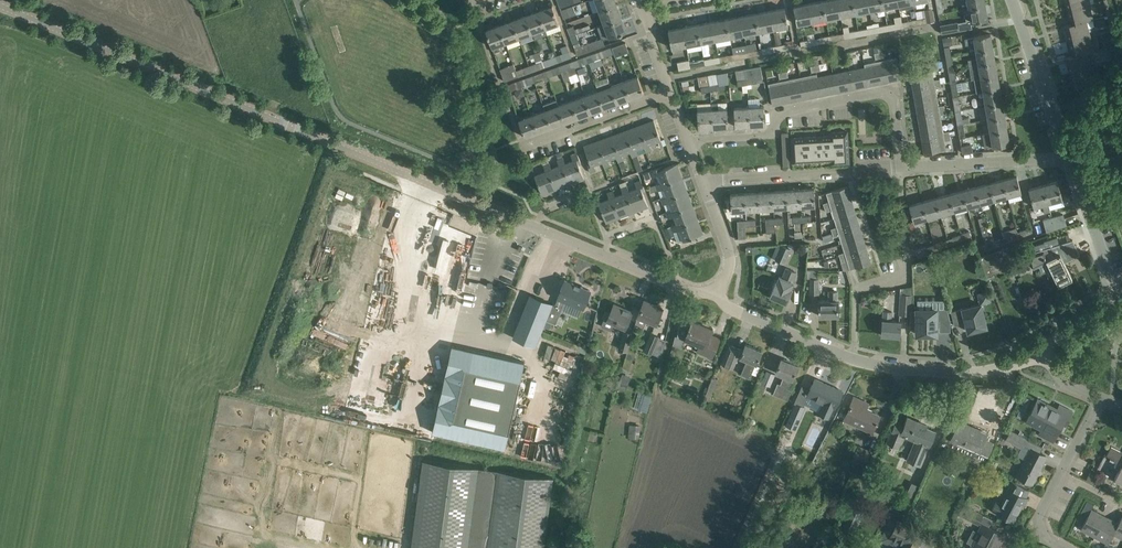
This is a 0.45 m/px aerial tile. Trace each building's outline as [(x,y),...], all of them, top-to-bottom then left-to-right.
[(599,11),(616,5),(614,0),(595,0),(599,11)] [(821,1),(824,19),(839,17),(836,0),(826,0),(821,1)] [(839,17),(854,14),(851,0),(836,0),(839,17)] [(854,14),(869,11),(867,0),(851,0),(854,14)] [(869,11),(884,8),(882,0),(867,0),(869,11)] [(884,8),(885,13),(900,11),(899,5),(898,0),(882,0),(884,8)] [(1067,9),(1089,3),(1088,0),(1065,0),(1067,9)] [(821,1),(806,4),(809,22),(824,19),(821,1)] [(1067,9),(1071,24),(1093,18),(1089,3),(1067,9)] [(809,22),(806,4),(793,6),(795,17),(797,25),(809,22)] [(560,10),(563,18),(576,14),(573,5),(560,10)] [(599,11),(604,24),(621,18),(616,5),(599,11)] [(985,5),(969,8),(971,22),(987,19),(985,5)] [(552,6),(539,11),(545,28),(548,35),(561,30),(552,6)] [(785,8),(772,10),(776,28),(788,26),(785,8)] [(925,10),(927,23),(935,21),(932,8),(925,10)] [(772,10),(757,13),(761,31),(776,28),(772,10)] [(539,11),(526,16),(532,33),(545,28),(539,11)] [(757,13),(742,16),(746,34),(761,31),(757,13)] [(526,16),(513,21),(519,38),(532,33),(526,16)] [(742,16),(727,19),(731,37),(746,34),(742,16)] [(903,27),(902,22),(901,16),(894,17),(895,23),(887,24),(888,30),(903,27)] [(621,18),(604,24),(609,37),(626,31),(626,30),(625,31),(621,18)] [(1065,25),(1069,41),(1090,35),(1086,20),(1093,19),(1093,18),(1071,24),(1065,25)] [(1096,20),(1097,27),(1106,25),(1104,18),(1096,20)] [(727,19),(713,21),(716,40),(731,37),(727,19)] [(916,19),(902,22),(903,27),(917,25),(916,19)] [(970,20),(958,22),(958,21),(940,24),(942,33),(972,28),(971,22),(970,22),(970,20)] [(513,21),(499,25),(506,42),(519,38),(513,21)] [(713,21),(698,24),(701,42),(716,40),(713,21)] [(698,24),(683,27),(686,45),(701,42),(698,24)] [(874,33),(888,30),(887,24),(879,26),(873,27),(874,33)] [(506,42),(499,25),(486,30),(494,52),(500,50),(499,45),(506,42)] [(573,26),(567,28),(570,36),(576,34),(573,26)] [(842,27),(844,33),(845,38),(860,35),(859,30),(849,32),(848,26),(842,27)] [(686,45),(683,27),(668,30),(671,48),(686,45)] [(867,28),(859,30),(860,35),(874,33),(873,27),(867,28)] [(581,32),(576,34),(570,36),(576,54),(589,50),(587,43),(580,46),(579,43),(584,40),(585,38),(583,33),(581,32)] [(844,33),(829,35),(830,41),(845,38),(844,33)] [(974,43),(976,51),(993,48),(990,34),(964,38),(966,45),(974,43)] [(830,41),(829,35),(814,38),(815,44),(830,41)] [(1069,41),(1072,56),(1094,50),(1090,35),(1069,41)] [(953,45),(951,36),(942,38),(944,46),(953,45)] [(801,46),(815,44),(814,38),(808,39),(800,41),(801,46)] [(629,52),(626,43),(625,42),(612,47),(615,56),(629,52)] [(777,45),(778,51),(792,48),(791,42),(777,45)] [(562,54),(555,56),(557,62),(571,57),(567,45),(560,47),(562,54)] [(778,51),(777,45),(768,47),(762,48),(763,54),(778,51)] [(598,52),(600,58),(614,53),(612,47),(598,52)] [(763,54),(762,48),(747,51),(748,56),(763,54)] [(976,51),(978,64),(995,61),(993,48),(976,51)] [(1066,57),(1070,73),(1092,67),(1088,52),(1094,51),(1094,50),(1072,56),(1066,57)] [(529,66),(531,72),(545,67),(542,61),(539,51),(532,53),(536,63),(529,66)] [(557,62),(555,56),(553,51),(549,53),(550,58),(542,61),(545,67),(549,65),(557,62)] [(734,59),(748,56),(747,51),(733,54),(734,59)] [(587,63),(600,58),(598,52),(585,57),(587,63)] [(734,59),(733,54),(718,56),(719,62),(729,60),(734,59)] [(719,62),(718,56),(703,59),(704,65),(719,62)] [(572,61),(574,67),(587,63),(585,57),(572,61)] [(889,81),(901,79),(897,61),(896,57),(880,60),(884,79),(888,78),(889,81)] [(691,67),(690,62),(689,59),(677,62),(678,70),(691,67)] [(691,67),(704,65),(703,59),(690,62),(691,67)] [(884,79),(880,60),(864,63),(865,67),(869,85),(880,83),(880,80),(884,79)] [(572,61),(559,66),(561,72),(564,81),(570,79),(569,76),(576,73),(574,67),(572,61)] [(974,79),(997,75),(995,61),(978,64),(969,66),(971,79),(974,79)] [(518,76),(516,70),(513,64),(500,69),(504,81),(518,76)] [(531,72),(529,66),(516,70),(518,76),(531,72)] [(548,77),(561,72),(559,66),(546,71),(548,77)] [(760,66),(744,69),(747,84),(763,81),(760,66)] [(1092,67),(1070,73),(1074,88),(1084,85),(1095,82),(1093,75),(1097,74),(1095,66),(1092,67)] [(865,67),(849,70),(852,86),(856,85),(857,88),(869,85),(865,67)] [(738,86),(747,84),(744,69),(735,70),(738,86)] [(849,70),(833,74),(837,92),(849,89),(848,87),(852,86),(849,70)] [(533,76),(535,82),(548,77),(546,71),(533,76)] [(728,71),(717,73),(720,89),(720,90),(722,89),(724,87),(724,84),(729,83),(728,71)] [(914,84),(914,87),(940,83),(939,78),(933,79),(932,71),(911,74),(912,85),(914,84)] [(707,75),(710,91),(720,89),(717,73),(707,75)] [(816,74),(800,77),(805,98),(816,96),(816,93),(820,92),(817,77),(816,74)] [(833,74),(817,77),(820,92),(824,91),(825,94),(837,92),(833,74)] [(702,93),(710,91),(707,75),(698,77),(699,87),(701,87),(702,93)] [(976,93),(983,92),(1000,88),(997,75),(974,79),(976,93)] [(533,76),(519,81),(521,86),(535,82),(533,76)] [(637,76),(624,81),(630,98),(643,93),(644,93),(637,76)] [(800,77),(784,80),(788,99),(792,98),(793,101),(805,98),(800,77)] [(788,99),(784,80),(768,84),(770,94),(772,105),(784,102),(784,100),(788,99)] [(521,86),(519,81),(506,85),(508,91),(521,86)] [(624,81),(611,86),(617,103),(630,98),(624,81)] [(957,91),(956,82),(950,83),(953,97),(958,96),(962,95),(962,93),(958,94),(957,91)] [(913,91),(915,101),(937,97),(935,88),(941,87),(940,83),(914,87),(915,91),(913,91)] [(611,86),(597,90),(604,107),(617,103),(611,86)] [(1002,102),(1000,88),(983,92),(985,104),(985,105),(1002,102)] [(597,90),(584,95),(591,112),(604,107),(597,90)] [(584,95),(571,100),(577,117),(591,112),(584,95)] [(918,111),(919,114),(945,109),(944,105),(938,106),(937,97),(915,101),(917,111),(918,111)] [(564,122),(558,105),(556,99),(543,104),(545,110),(551,127),(564,122)] [(571,100),(558,105),(564,122),(577,117),(571,100)] [(714,127),(712,103),(712,102),(697,103),(697,110),(698,129),(714,127)] [(718,102),(712,103),(714,127),(728,126),(727,108),(718,109),(718,102)] [(985,105),(988,119),(1004,115),(1002,102),(985,105)] [(764,106),(748,107),(750,125),(765,124),(764,106)] [(750,125),(748,107),(734,108),(735,126),(750,125)] [(918,117),(920,127),(941,123),(940,114),(945,113),(945,109),(919,114),(919,117),(918,117)] [(545,110),(532,114),(538,131),(551,127),(545,110)] [(538,131),(532,114),(518,119),(525,137),(525,136),(538,131)] [(988,119),(990,132),(1007,129),(1004,115),(988,119)] [(653,121),(639,126),(648,150),(651,149),(649,144),(661,140),(654,120),(653,120),(653,121)] [(923,137),(923,140),(950,135),(949,131),(943,132),(941,123),(920,127),(921,137),(923,137)] [(639,126),(626,131),(640,170),(643,169),(637,154),(638,154),(636,149),(644,146),(646,151),(648,150),(639,126)] [(1007,129),(990,132),(982,134),(985,148),(1009,143),(1007,129)] [(612,136),(624,168),(626,167),(624,159),(622,154),(630,151),(632,156),(637,171),(640,170),(626,131),(612,136)] [(791,138),(793,162),(831,160),(831,163),(849,162),(847,131),(830,132),(830,135),(791,138)] [(950,135),(923,140),(924,143),(922,143),(924,153),(946,149),(945,140),(950,139),(950,135)] [(621,169),(624,168),(612,136),(598,141),(607,165),(610,164),(608,159),(616,156),(618,161),(621,169)] [(604,166),(607,165),(598,141),(584,146),(584,145),(583,146),(589,160),(586,161),(590,171),(596,169),(594,164),(602,161),(604,166)] [(971,144),(961,146),(962,152),(973,152),(971,144)] [(563,157),(560,159),(570,183),(583,178),(583,179),(584,178),(579,164),(581,164),(577,152),(571,154),(573,160),(565,163),(563,157)] [(549,163),(546,164),(556,189),(570,183),(560,159),(557,160),(559,166),(551,168),(549,163)] [(648,187),(649,190),(681,178),(676,164),(677,164),(677,163),(663,169),(662,166),(650,170),(652,176),(658,174),(661,182),(655,184),(648,187)] [(556,189),(546,164),(543,165),(545,171),(534,175),(542,195),(543,194),(542,194),(556,189)] [(610,182),(607,173),(593,178),(596,187),(610,182)] [(1017,176),(1003,179),(1008,196),(1021,192),(1017,176)] [(661,198),(662,201),(687,192),(681,178),(649,190),(650,192),(657,190),(658,190),(663,188),(666,196),(661,198)] [(648,206),(643,192),(645,191),(641,179),(634,182),(636,188),(629,190),(625,181),(622,182),(634,211),(647,206),(648,206)] [(1003,179),(990,183),(994,199),(1008,196),(1003,179)] [(1058,181),(1043,185),(1050,211),(1056,210),(1054,201),(1062,199),(1058,181)] [(634,211),(622,182),(620,183),(623,193),(615,196),(613,190),(610,191),(620,216),(634,211)] [(990,183),(976,187),(981,203),(988,201),(989,206),(995,204),(994,199),(990,183)] [(1050,211),(1043,185),(1029,189),(1033,207),(1042,204),(1044,213),(1050,211)] [(823,203),(824,207),(850,199),(849,197),(850,196),(847,186),(826,193),(829,202),(823,203)] [(976,187),(963,190),(967,207),(968,207),(981,203),(976,187)] [(814,188),(800,189),(801,206),(815,206),(814,188)] [(800,189),(786,190),(787,207),(801,206),(800,189)] [(786,190),(772,191),(773,208),(787,207),(786,190)] [(967,207),(963,190),(949,194),(954,210),(961,208),(967,207)] [(620,216),(610,191),(607,193),(609,199),(598,203),(606,222),(620,216)] [(772,191),(758,192),(759,209),(773,208),(772,191)] [(666,212),(667,215),(692,205),(687,192),(662,201),(663,204),(669,202),(672,210),(666,212)] [(758,192),(744,193),(745,210),(759,209),(758,192)] [(745,210),(744,193),(730,194),(731,211),(745,210)] [(949,194),(936,198),(940,214),(954,210),(949,194)] [(936,198),(922,201),(927,218),(940,214),(936,198)] [(851,202),(850,199),(824,207),(826,212),(831,210),(834,218),(855,212),(852,202),(851,202)] [(927,218),(922,201),(909,205),(913,221),(927,218)] [(671,226),(672,228),(697,219),(692,205),(667,215),(671,226)] [(831,228),(832,233),(858,225),(857,224),(859,224),(855,212),(834,218),(837,227),(831,228)] [(1063,214),(1052,217),(1056,229),(1066,225),(1063,214)] [(993,248),(991,242),(984,217),(978,218),(985,244),(983,245),(985,251),(993,248)] [(1047,232),(1056,229),(1052,217),(1043,220),(1047,232)] [(775,232),(775,224),(774,218),(765,219),(766,233),(775,232)] [(697,219),(672,228),(673,232),(679,230),(683,240),(703,233),(702,233),(697,219)] [(746,238),(745,226),(745,220),(737,221),(738,238),(746,238)] [(839,235),(842,244),(863,237),(861,229),(859,230),(858,225),(832,233),(833,237),(839,235)] [(1021,237),(1018,231),(1016,227),(1004,232),(1006,237),(1008,242),(1021,237)] [(1018,231),(1021,237),(1032,232),(1030,227),(1018,231)] [(938,243),(935,231),(931,232),(936,250),(948,245),(947,239),(938,243)] [(960,234),(962,240),(971,236),(969,231),(960,234)] [(928,253),(936,250),(931,232),(926,234),(930,246),(926,248),(925,247),(915,250),(918,257),(928,253)] [(832,239),(831,233),(822,236),(823,242),(832,239)] [(962,240),(960,234),(947,239),(948,245),(962,240)] [(839,253),(840,258),(865,250),(865,249),(867,249),(863,237),(842,244),(845,252),(839,253)] [(993,248),(1008,242),(1006,237),(991,242),(993,248)] [(1035,268),(1047,262),(1061,255),(1064,262),(1080,255),(1073,240),(1059,244),(1057,237),(1044,240),(1044,241),(1034,244),(1034,245),(1026,247),(1028,254),(1027,254),(1030,267),(1035,268)] [(784,263),(791,248),(782,244),(775,259),(784,263)] [(1014,266),(1007,247),(984,255),(980,257),(987,276),(992,275),(993,274),(999,271),(1000,272),(1003,271),(1004,270),(1014,266)] [(837,250),(831,252),(833,258),(839,256),(837,250)] [(865,250),(840,258),(841,262),(843,271),(871,263),(868,255),(867,255),(865,250)] [(1061,255),(1047,262),(1058,286),(1072,279),(1064,262),(1061,255)] [(786,302),(795,281),(794,281),(798,272),(786,267),(782,276),(779,275),(776,282),(776,281),(770,296),(786,302)] [(818,278),(810,278),(810,294),(818,294),(818,278)] [(530,295),(526,305),(518,326),(513,338),(534,346),(543,326),(549,328),(552,322),(555,324),(565,300),(583,307),(590,290),(581,287),(580,289),(565,282),(565,280),(558,297),(558,298),(555,305),(552,304),(552,303),(530,295)] [(896,307),(896,290),(886,289),(885,306),(896,307)] [(818,300),(818,308),(819,315),(838,315),(838,300),(837,300),(837,291),(829,291),(829,300),(818,300)] [(910,315),(912,294),(901,293),(899,315),(910,315)] [(644,300),(637,317),(635,324),(641,327),(644,327),(646,320),(657,324),(663,308),(644,300)] [(604,318),(601,326),(611,330),(614,323),(625,327),(627,322),(632,312),(614,304),(609,314),(607,320),(604,318)] [(968,331),(986,327),(980,304),(951,311),(954,325),(966,322),(968,331)] [(936,334),(936,310),(916,310),(916,334),(936,334)] [(883,311),(883,320),(882,320),(881,334),(899,336),(901,321),(891,320),(892,311),(883,311)] [(697,351),(712,357),(718,343),(709,339),(713,329),(692,321),(690,325),(680,323),(675,345),(681,347),(684,338),(700,344),(697,351)] [(619,348),(627,351),(632,333),(624,331),(619,348)] [(644,350),(652,353),(659,337),(651,333),(644,350)] [(743,350),(728,344),(720,364),(732,369),(738,356),(747,360),(741,375),(750,379),(756,364),(762,350),(745,343),(743,350)] [(505,448),(524,363),(452,347),(433,432),(505,448)] [(547,347),(546,357),(556,359),(554,368),(561,369),(560,375),(571,376),(575,351),(547,347)] [(784,375),(780,383),(777,382),(773,394),(788,400),(792,389),(788,388),(792,379),(798,365),(781,358),(776,372),(784,375)] [(767,370),(761,383),(770,386),(775,374),(767,370)] [(626,373),(622,372),(619,379),(627,381),(628,377),(626,373)] [(717,379),(712,377),(704,399),(709,401),(717,379)] [(808,395),(804,404),(820,411),(820,413),(819,415),(820,417),(824,420),(826,418),(827,416),(828,417),(833,406),(835,407),(837,401),(842,391),(821,382),(815,379),(808,395)] [(643,393),(638,409),(647,411),(652,395),(643,393)] [(854,397),(849,407),(845,416),(858,422),(857,425),(873,432),(878,421),(877,420),(879,415),(865,408),(868,403),(854,397)] [(1038,434),(1053,442),(1062,424),(1065,426),(1073,411),(1059,404),(1057,410),(1053,408),(1054,406),(1037,398),(1026,421),(1041,429),(1038,434)] [(789,419),(797,422),(804,406),(796,402),(789,419)] [(899,448),(904,435),(916,440),(908,459),(921,465),(929,445),(929,446),(936,431),(920,424),(921,422),(907,417),(904,424),(894,420),(885,442),(899,448)] [(954,428),(955,429),(951,440),(961,444),(962,442),(980,450),(976,459),(984,462),(987,455),(988,455),(993,443),(984,440),(987,433),(973,427),(972,428),(968,426),(969,426),(958,422),(956,426),(955,426),(954,428)] [(630,424),(630,436),(639,436),(640,424),(630,424)] [(1018,476),(1022,478),(1032,483),(1046,455),(1039,452),(1041,447),(1043,447),(1010,430),(1006,439),(1021,447),(1023,444),(1035,450),(1032,456),(1029,454),(1018,476)] [(852,458),(864,463),(869,451),(858,446),(852,458)] [(1111,446),(1106,457),(1121,465),(1114,479),(1121,483),(1121,452),(1111,446)] [(423,460),(411,547),(544,547),(554,478),(423,460)] [(1090,471),(1089,481),(1099,481),(1100,472),(1090,471)] [(998,513),(1015,521),(1013,520),(1021,504),(1023,505),(1027,498),(1025,497),(1029,489),(1012,481),(1004,496),(1006,497),(1003,504),(996,501),(992,510),(998,513)] [(903,500),(899,508),(907,512),(911,504),(903,500)] [(854,502),(842,527),(853,532),(864,507),(854,502)] [(977,541),(973,547),(995,547),(999,541),(1000,542),(1004,535),(984,525),(987,518),(963,505),(958,514),(978,525),(979,522),(982,524),(978,532),(981,533),(977,541)] [(1088,531),(1095,535),(1105,517),(1101,515),(1102,514),(1091,509),(1081,529),(1087,533),(1088,531)] [(1121,536),(1121,516),(1118,523),(1119,523),(1113,534),(1120,537),(1120,535),(1121,536)] [(1108,544),(1113,534),(1119,523),(1118,523),(1108,517),(1107,518),(1105,517),(1095,535),(1102,538),(1101,540),(1108,544)] [(890,537),(903,543),(901,547),(916,547),(924,531),(898,519),(890,537)]
